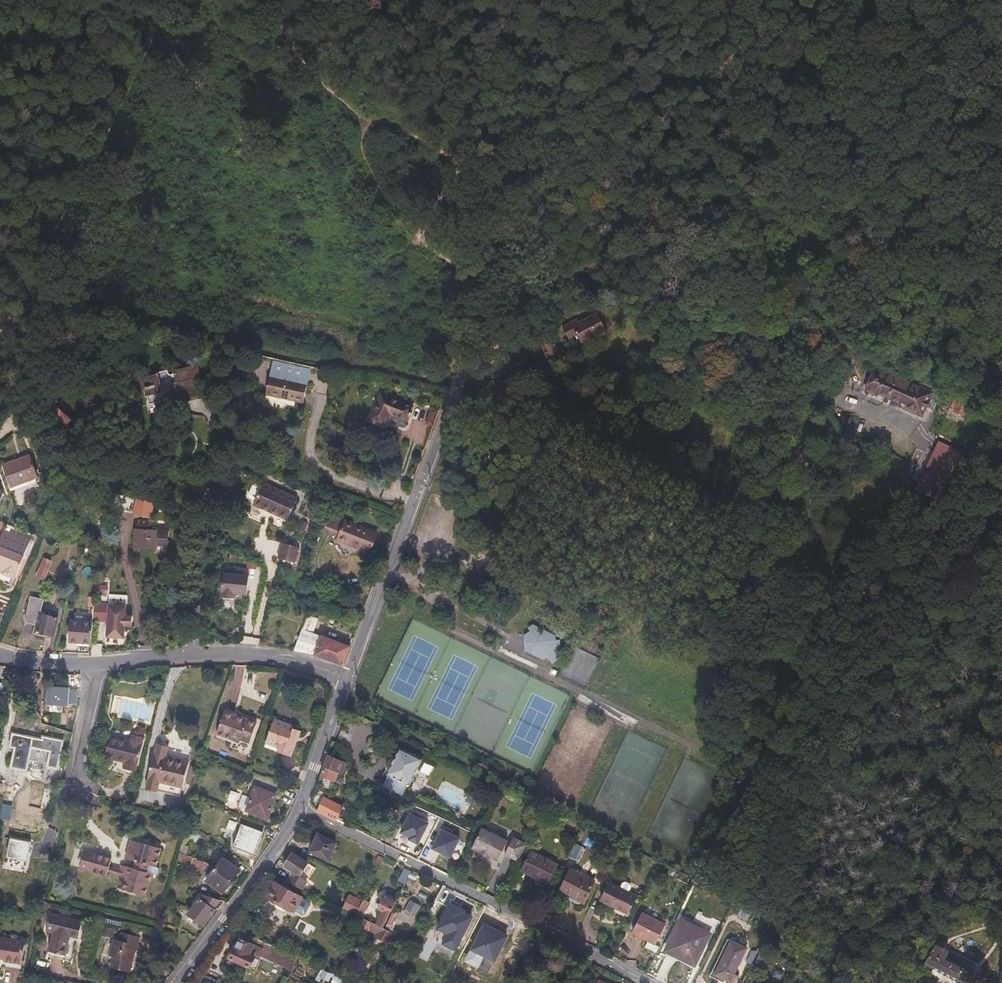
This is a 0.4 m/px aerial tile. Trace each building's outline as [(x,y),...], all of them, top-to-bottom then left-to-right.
[(591,315),(560,332),(563,338),(567,344),(574,340),(579,349),(603,337),(591,315)] [(845,353),(842,363),(852,367),(855,356),(845,353)] [(309,370),(271,361),(263,393),(301,402),(309,370)] [(179,401),(198,396),(198,394),(196,395),(193,384),(201,382),(196,365),(173,371),(173,373),(173,375),(171,375),(168,375),(167,372),(165,371),(157,373),(158,376),(139,381),(142,390),(145,390),(149,404),(178,396),(179,401)] [(921,416),(925,406),(931,393),(874,367),(864,390),(876,396),(878,392),(899,402),(898,405),(921,416)] [(78,391),(83,385),(70,374),(67,376),(55,388),(58,391),(68,382),(78,391)] [(474,390),(466,389),(466,391),(467,391),(466,396),(473,397),(474,390)] [(892,407),(898,405),(899,402),(878,392),(876,396),(879,401),(892,407)] [(931,393),(925,406),(933,409),(938,396),(931,393)] [(43,406),(48,410),(65,426),(71,420),(53,404),(56,401),(48,394),(42,400),(44,403),(42,405),(43,406)] [(388,414),(407,421),(412,407),(380,395),(371,419),(385,424),(386,421),(388,414)] [(964,412),(967,414),(971,405),(955,397),(951,406),(954,408),(953,411),(962,415),(964,412)] [(404,428),(407,421),(388,414),(386,421),(404,428)] [(960,452),(938,441),(915,489),(937,500),(960,452)] [(28,456),(4,465),(12,487),(36,478),(28,456)] [(252,505),(287,520),(296,499),(262,484),(252,505)] [(115,494),(112,503),(134,509),(133,514),(145,517),(148,507),(153,508),(154,503),(115,494)] [(343,525),(329,519),(325,530),(339,536),(337,541),(369,552),(376,533),(345,521),(343,525)] [(133,530),(133,548),(154,549),(154,552),(166,553),(166,531),(156,531),(150,530),(150,528),(135,527),(135,530),(133,530)] [(0,537),(0,568),(4,570),(3,572),(17,578),(25,555),(28,557),(34,541),(3,528),(0,537)] [(282,544),(278,559),(294,563),(299,549),(282,544)] [(51,561),(44,558),(36,577),(43,580),(51,561)] [(248,594),(247,574),(222,574),(222,594),(223,594),(223,599),(235,599),(235,594),(248,594)] [(284,598),(276,595),(271,607),(279,610),(284,598)] [(39,614),(43,599),(31,597),(24,622),(37,625),(35,632),(53,636),(57,619),(39,614)] [(124,606),(107,605),(106,638),(123,638),(124,626),(130,626),(130,616),(124,616),(124,606)] [(302,630),(313,634),(318,620),(307,616),(302,630)] [(68,643),(90,644),(92,621),(70,620),(68,643)] [(559,659),(558,640),(555,641),(554,636),(531,625),(527,628),(530,632),(524,636),(525,650),(531,653),(531,655),(542,660),(546,657),(551,665),(559,659)] [(302,630),(294,651),(313,654),(342,664),(350,646),(321,635),(320,637),(313,634),(302,630)] [(82,676),(55,673),(51,699),(76,704),(82,676)] [(217,735),(239,743),(240,740),(250,743),(257,722),(225,711),(217,735)] [(291,757),(296,744),(292,743),(295,737),(298,738),(300,731),(293,728),(294,726),(274,719),(266,740),(279,745),(283,746),(280,753),(291,757)] [(62,741),(41,737),(40,743),(23,740),(23,736),(12,734),(10,747),(15,748),(11,768),(26,771),(27,766),(48,770),(48,768),(56,769),(62,741)] [(144,737),(132,735),(130,741),(109,736),(104,757),(125,762),(123,769),(135,772),(144,737)] [(265,743),(278,748),(279,745),(266,740),(265,743)] [(166,757),(168,747),(156,744),(145,789),(157,792),(159,782),(183,787),(189,763),(166,757)] [(421,760),(400,749),(388,773),(389,774),(383,786),(402,795),(408,784),(409,784),(421,760)] [(327,755),(318,777),(333,782),(337,771),(341,773),(346,764),(327,755)] [(280,783),(259,775),(247,810),(268,817),(280,783)] [(473,791),(468,793),(471,802),(476,800),(473,791)] [(336,820),(341,811),(343,806),(324,797),(317,810),(336,820)] [(11,805),(2,804),(0,818),(9,820),(11,805)] [(336,820),(343,823),(348,814),(341,811),(336,820)] [(266,825),(239,815),(236,822),(241,823),(233,848),(254,856),(266,825)] [(428,824),(409,815),(400,833),(410,838),(409,841),(418,844),(428,824)] [(576,828),(568,824),(565,829),(574,833),(576,828)] [(481,828),(472,847),(480,851),(479,852),(489,857),(490,856),(497,860),(507,840),(481,828)] [(460,839),(441,829),(430,849),(450,859),(460,839)] [(33,839),(12,835),(8,854),(29,858),(33,839)] [(334,844),(317,836),(311,851),(327,858),(334,844)] [(506,854),(519,860),(527,844),(514,838),(506,854)] [(123,890),(145,896),(151,873),(157,875),(159,874),(160,870),(159,868),(157,867),(161,848),(132,841),(127,859),(136,862),(134,869),(121,865),(120,869),(118,875),(118,876),(126,879),(123,890)] [(584,849),(575,844),(569,857),(578,861),(584,849)] [(107,875),(108,873),(109,866),(112,858),(84,851),(79,867),(107,875)] [(556,864),(530,852),(521,871),(546,883),(556,864)] [(285,881),(301,889),(306,881),(302,879),(303,876),(307,879),(314,869),(292,854),(285,865),(288,868),(287,871),(291,874),(285,881)] [(206,872),(209,866),(203,862),(193,858),(190,865),(206,872)] [(214,869),(231,882),(240,870),(223,858),(214,869)] [(231,882),(214,869),(206,880),(223,893),(231,882)] [(398,880),(405,883),(410,872),(404,869),(398,880)] [(593,882),(570,870),(560,891),(583,903),(593,882)] [(703,889),(706,884),(693,878),(691,883),(703,889)] [(623,881),(620,887),(628,890),(631,885),(630,882),(626,880),(623,881)] [(620,887),(609,881),(600,900),(627,913),(636,895),(628,890),(620,887)] [(301,897),(275,883),(268,897),(293,911),(301,897)] [(218,908),(223,901),(203,894),(188,914),(203,925),(214,910),(218,908)] [(386,922),(391,911),(396,902),(389,899),(388,902),(382,899),(378,908),(382,910),(376,925),(383,928),(386,922)] [(363,900),(357,912),(362,914),(365,909),(366,909),(369,903),(363,900)] [(420,906),(410,901),(403,913),(412,918),(414,914),(415,914),(420,906)] [(386,922),(392,925),(397,914),(391,911),(386,922)] [(470,926),(443,912),(429,937),(457,952),(470,926)] [(47,951),(64,955),(69,936),(77,938),(81,922),(49,913),(45,930),(52,932),(47,951)] [(651,951),(654,944),(664,924),(642,913),(632,933),(648,941),(645,947),(651,951)] [(376,925),(360,917),(356,924),(376,934),(375,937),(388,944),(393,933),(391,932),(383,928),(376,925)] [(694,965),(709,933),(681,919),(668,946),(683,953),(680,959),(694,965)] [(383,928),(391,932),(394,926),(392,925),(386,922),(383,928)] [(508,935),(483,923),(470,951),(494,963),(508,935)] [(138,937),(120,933),(118,940),(112,939),(108,956),(111,957),(109,967),(128,971),(135,944),(137,945),(138,937)] [(258,956),(281,967),(287,953),(250,936),(247,943),(261,949),(258,956)] [(1,958),(6,962),(21,964),(25,942),(0,938),(0,958),(1,958)] [(254,955),(258,956),(261,949),(247,943),(239,939),(235,948),(233,947),(228,957),(249,966),(254,955)] [(724,982),(726,980),(715,975),(731,941),(727,939),(709,976),(724,982)] [(715,975),(726,980),(728,981),(745,948),(731,941),(715,975)] [(651,951),(657,953),(659,947),(654,944),(651,951)] [(965,982),(970,971),(946,959),(949,952),(935,945),(926,963),(965,982)] [(63,960),(64,955),(47,951),(46,956),(63,960)] [(750,964),(755,953),(751,951),(745,962),(750,964)] [(946,959),(970,971),(973,964),(949,952),(946,959)] [(297,958),(287,953),(281,967),(291,971),(297,958)] [(759,968),(750,964),(746,973),(754,977),(759,968)]
